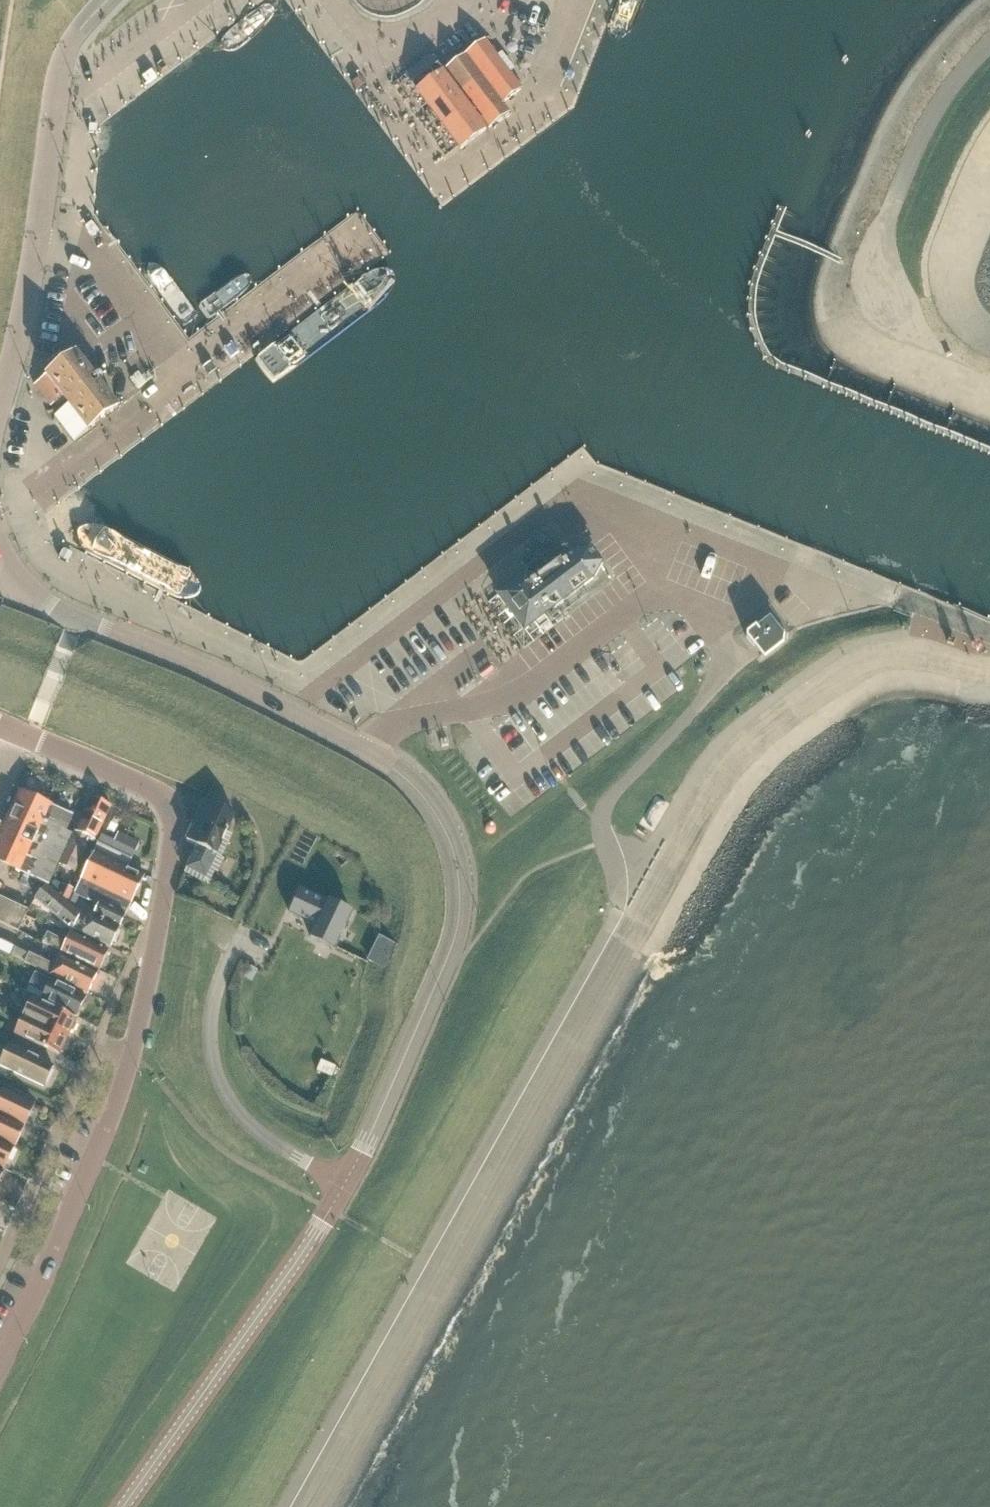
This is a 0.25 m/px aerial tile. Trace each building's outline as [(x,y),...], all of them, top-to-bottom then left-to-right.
[(485,42),(446,71),(490,128),(509,113),(503,104),(521,89),(485,42)] [(431,80),(416,92),(460,150),(486,131),(442,72),(443,72),(438,66),(427,74),(431,80)] [(109,231),(104,224),(95,230),(100,237),(109,231)] [(75,354),(34,385),(51,407),(55,404),(58,408),(53,411),(57,416),(62,413),(64,416),(60,419),(64,424),(75,439),(116,408),(75,354)] [(567,544),(498,597),(524,630),(591,578),(600,564),(589,550),(573,555),(566,547),(568,545),(567,544)] [(747,634),(746,638),(753,647),(756,645),(765,657),(785,641),(769,621),(758,630),(756,627),(747,634)] [(24,794),(11,821),(39,833),(51,806),(24,794)] [(80,825),(66,854),(61,866),(76,873),(92,840),(95,842),(111,808),(92,800),(81,825),(80,825)] [(206,802),(187,844),(196,848),(187,865),(190,866),(188,871),(206,880),(236,816),(231,814),(233,811),(223,806),(222,810),(206,802)] [(39,833),(68,847),(73,835),(67,832),(74,817),(51,806),(39,833)] [(68,847),(38,833),(11,821),(0,846),(0,864),(50,886),(68,847)] [(117,844),(135,852),(140,843),(122,835),(117,844)] [(103,837),(95,854),(107,860),(108,857),(115,843),(103,837)] [(115,843),(108,857),(129,867),(135,852),(117,844),(115,843)] [(145,878),(107,860),(95,854),(93,853),(80,880),(132,905),(145,878)] [(119,932),(132,905),(80,880),(75,892),(71,899),(97,912),(94,918),(90,916),(86,925),(78,922),(74,931),(111,949),(114,942),(116,943),(121,933),(119,932)] [(71,899),(75,892),(62,886),(58,895),(70,901),(71,899)] [(74,931),(78,922),(80,918),(47,889),(37,901),(73,933),(74,931)] [(301,891),(291,914),(317,926),(312,938),(336,949),(353,913),(329,902),(328,904),(301,891)] [(19,932),(26,917),(29,910),(0,896),(0,923),(19,932)] [(26,917),(19,932),(29,937),(36,922),(26,917)] [(71,935),(67,943),(48,933),(43,944),(47,946),(100,971),(108,953),(71,935)] [(379,936),(367,961),(385,970),(397,944),(379,936)] [(15,947),(10,956),(88,995),(97,977),(59,959),(56,966),(15,947)] [(36,976),(31,985),(46,993),(42,1001),(77,1018),(86,1000),(36,976)] [(26,1010),(23,1015),(30,1019),(29,1020),(43,1027),(45,1024),(69,1035),(75,1022),(37,1003),(38,1001),(26,995),(20,1007),(26,1010)] [(30,1019),(23,1015),(14,1035),(58,1056),(69,1035),(45,1024),(43,1027),(29,1020),(30,1019)] [(0,1065),(0,1067),(43,1088),(53,1068),(9,1046),(0,1065)] [(23,1128),(34,1107),(2,1091),(0,1095),(0,1117),(23,1128)] [(23,1128),(0,1117),(0,1143),(13,1149),(23,1128)] [(3,1171),(13,1149),(0,1143),(0,1170),(3,1171)]
